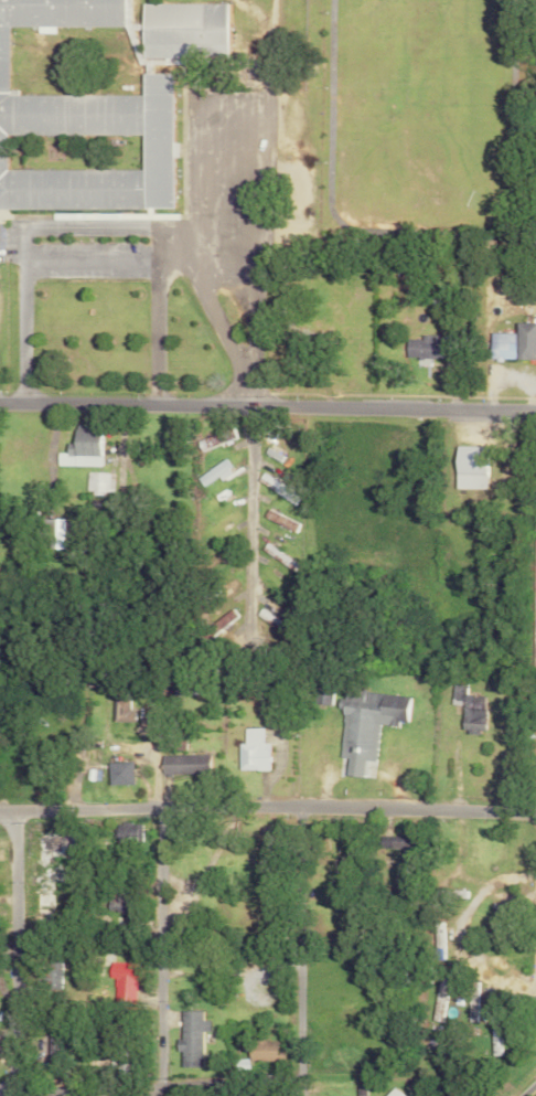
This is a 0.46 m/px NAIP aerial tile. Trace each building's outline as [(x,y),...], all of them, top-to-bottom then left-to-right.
[(169,74),(137,74),(137,96),(13,95),(13,90),(3,90),(3,29),(47,29),(47,27),(125,27),(125,0),(0,0),(0,209),(167,211),(169,74)] [(485,360),(532,361),(534,324),(511,323),(511,334),(485,333),(485,360)] [(437,335),(415,336),(415,340),(400,340),(401,361),(437,360),(437,335)] [(232,438),(229,428),(192,441),(196,452),(232,438)] [(97,467),(97,430),(68,429),(68,445),(61,445),(60,453),(52,453),(52,466),(97,467)] [(482,489),(481,447),(449,447),(450,490),(482,489)] [(219,460),(191,478),(197,487),(207,481),(209,485),(227,473),(219,460)] [(109,494),(109,473),(82,472),(82,494),(109,494)] [(258,519),(289,533),(294,523),(263,509),(258,519)] [(41,550),(59,550),(58,520),(40,520),(41,550)] [(207,594),(215,602),(232,586),(225,578),(207,594)] [(236,617),(229,606),(196,627),(203,638),(236,617)] [(483,695),(465,695),(465,683),(451,682),(450,704),(459,704),(458,731),(482,732),(483,695)] [(330,704),(330,686),(316,686),(315,704),(330,704)] [(407,696),(341,690),(335,757),(343,758),(341,775),(359,777),(360,760),(372,761),(376,724),(394,726),(394,721),(405,722),(407,696)] [(132,722),(133,711),(126,711),(127,699),(112,698),(110,721),(132,722)] [(265,742),(260,743),(260,728),(241,728),(241,743),(235,743),(235,770),(266,770),(265,742)] [(158,755),(159,775),(206,774),(206,754),(158,755)] [(104,762),(105,784),(129,784),(128,761),(104,762)] [(139,823),(114,823),(114,843),(139,844),(139,823)] [(36,862),(49,862),(49,853),(59,853),(59,832),(36,833),(36,862)] [(405,836),(376,836),(376,852),(406,851),(405,836)] [(122,911),(123,890),(105,889),(104,910),(122,911)] [(43,989),(58,989),(59,961),(45,960),(43,989)] [(106,979),(111,979),(110,1009),(133,1010),(135,963),(107,962),(106,979)] [(437,1019),(444,979),(436,978),(429,1018),(437,1019)] [(475,1000),(477,983),(468,982),(466,999),(475,1000)] [(198,1066),(198,1031),(206,1031),(205,1020),(198,1020),(198,1010),(175,1011),(176,1051),(177,1051),(178,1066),(198,1066)] [(42,1034),(43,1060),(57,1059),(56,1033),(42,1034)] [(114,1074),(124,1074),(123,1048),(113,1048),(114,1074)] [(388,1087),(381,1095),(400,1095),(388,1087)]
